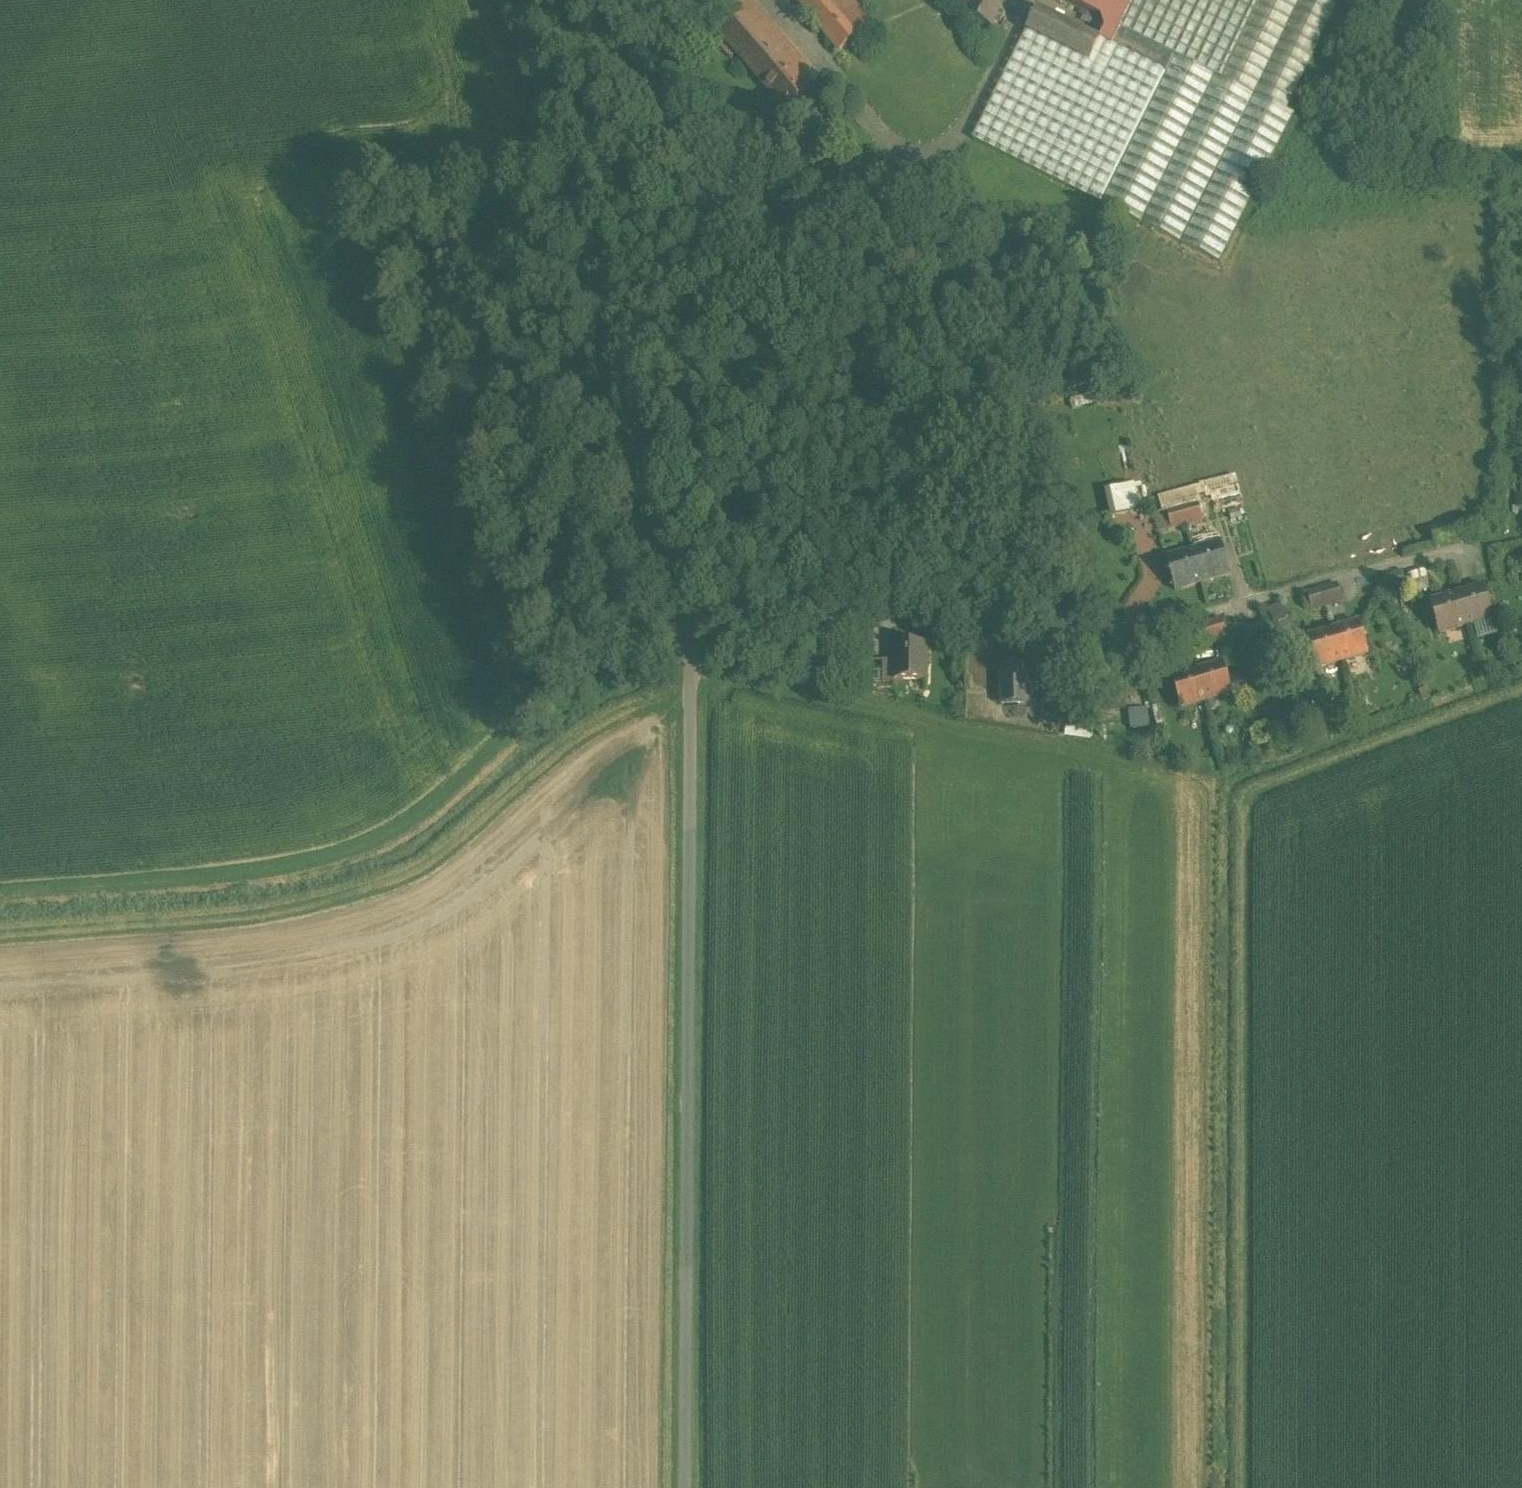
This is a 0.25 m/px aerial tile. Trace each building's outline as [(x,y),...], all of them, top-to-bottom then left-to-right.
[(840,48),(873,20),(856,0),(799,0),(840,48)] [(970,5),(966,13),(991,25),(1004,0),(959,0),(970,5)] [(1037,9),(973,139),(1221,261),(1294,112),(1288,109),(1341,0),(1131,0),(1110,45),(1100,40),(1037,9)] [(1105,29),(1100,40),(1110,45),(1131,0),(1065,0),(1101,17),(1105,29)] [(745,3),(714,33),(776,98),(760,113),(776,130),(818,90),(804,74),(808,70),(745,3)] [(1109,489),(1116,516),(1143,509),(1136,482),(1109,489)] [(1166,512),(1155,515),(1159,528),(1169,525),(1170,528),(1202,520),(1198,502),(1166,510),(1166,512)] [(1221,542),(1166,558),(1175,589),(1230,573),(1221,542)] [(1337,581),(1306,590),(1311,607),(1342,597),(1337,581)] [(1484,586),(1430,601),(1438,632),(1492,617),(1484,586)] [(1277,623),(1289,618),(1283,602),(1270,607),(1277,623)] [(1223,613),(1193,620),(1197,639),(1227,632),(1223,613)] [(1359,621),(1306,635),(1315,666),(1367,651),(1359,621)] [(896,660),(896,680),(927,680),(927,644),(896,644),(896,660)] [(1223,658),(1170,672),(1179,703),(1231,689),(1223,658)] [(896,680),(896,660),(884,660),(884,680),(896,680)] [(1026,666),(1002,667),(1004,705),(1028,703),(1026,666)] [(1057,677),(1044,678),(1046,703),(1048,702),(1049,718),(1060,717),(1057,677)] [(1132,728),(1150,727),(1149,708),(1131,709),(1132,728)]
